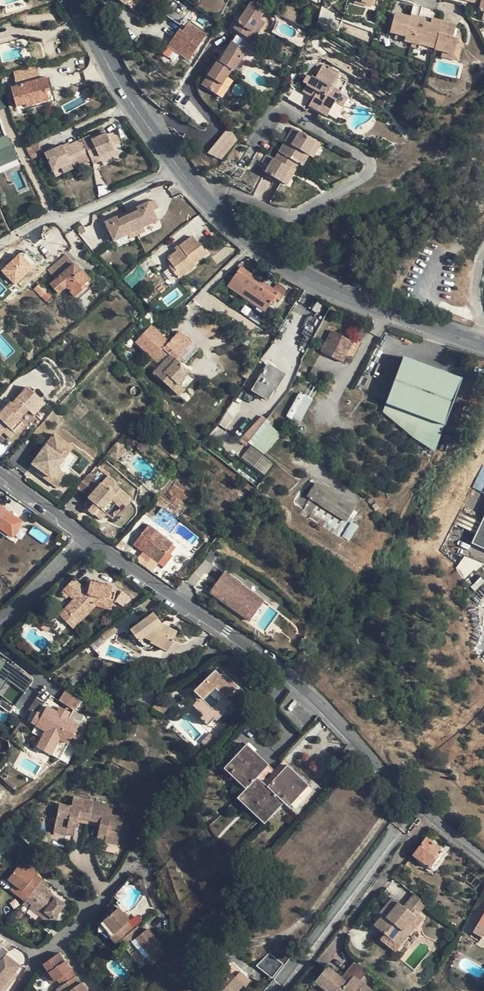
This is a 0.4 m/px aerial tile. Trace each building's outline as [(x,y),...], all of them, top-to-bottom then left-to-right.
[(182,23),(191,11),(175,0),(171,0),(163,12),(182,24),(182,23)] [(267,5),(258,0),(255,0),(253,2),(264,9),(267,5)] [(239,30),(248,36),(260,16),(265,9),(264,9),(253,2),(252,1),(234,27),(239,30)] [(195,13),(191,11),(182,23),(186,26),(189,22),(195,13)] [(389,32),(395,33),(406,37),(405,40),(412,42),(419,17),(411,14),(410,17),(394,13),(389,32)] [(265,19),(260,16),(248,36),(250,37),(252,39),(265,19)] [(440,27),(430,24),(425,23),(426,18),(419,17),(412,42),(419,44),(421,40),(435,44),(440,27)] [(435,44),(434,49),(442,51),(454,54),(456,45),(458,39),(452,37),(456,24),(442,21),(441,23),(440,27),(435,44)] [(186,26),(183,31),(186,34),(180,44),(173,39),(169,46),(189,59),(206,34),(189,22),(186,26)] [(180,29),(173,39),(180,44),(186,34),(183,31),(180,29)] [(286,38),(287,36),(274,29),(273,32),(286,38)] [(250,37),(248,36),(239,30),(231,41),(242,48),(250,37)] [(433,52),(434,49),(435,44),(421,40),(419,44),(412,42),(411,46),(433,52)] [(231,41),(228,46),(239,53),(242,48),(231,41)] [(461,46),(456,45),(454,54),(442,51),(440,56),(457,60),(461,46)] [(241,55),(239,53),(228,46),(219,61),(230,68),(232,69),(241,55)] [(54,48),(44,50),(46,59),(56,57),(54,48)] [(177,65),(163,57),(162,60),(176,67),(177,65)] [(217,81),(221,83),(230,68),(219,61),(216,59),(201,83),(212,90),(217,81)] [(316,92),(314,95),(309,102),(321,110),(327,114),(342,92),(332,85),(339,74),(324,64),(316,76),(313,74),(304,88),(310,92),(312,89),(316,92)] [(63,66),(57,68),(60,77),(66,75),(63,66)] [(44,78),(11,87),(16,105),(25,103),(26,105),(47,99),(45,91),(48,90),(44,78)] [(215,92),(221,83),(217,81),(212,90),(215,92)] [(319,112),(321,110),(309,102),(307,105),(319,112)] [(294,126),(291,131),(302,138),(305,133),(294,126)] [(95,162),(102,159),(100,156),(119,147),(117,143),(121,141),(125,139),(120,129),(111,130),(110,127),(99,132),(100,136),(95,138),(93,135),(92,133),(83,137),(94,158),(95,162)] [(221,161),(237,137),(225,128),(209,152),(221,161)] [(310,154),(317,141),(305,133),(302,138),(291,131),(286,139),(310,154)] [(20,164),(7,134),(0,136),(0,173),(20,164)] [(83,137),(76,140),(83,154),(79,156),(82,161),(83,164),(94,158),(83,137)] [(41,150),(36,139),(26,144),(31,154),(41,150)] [(303,165),(310,154),(286,139),(275,157),(291,167),(295,161),(300,163),(303,165)] [(76,140),(71,143),(72,145),(66,148),(65,145),(64,143),(46,152),(55,169),(72,162),(74,165),(82,161),(79,156),(83,154),(76,140)] [(124,148),(121,141),(117,143),(119,147),(100,156),(102,159),(124,148)] [(322,144),(317,141),(310,154),(314,157),(322,144)] [(258,147),(250,162),(254,164),(263,149),(258,147)] [(283,181),(291,167),(275,157),(268,152),(263,160),(270,165),(274,167),(271,174),(283,181)] [(58,176),(83,164),(82,161),(74,165),(72,162),(55,169),(58,176)] [(296,170),(300,163),(295,161),(291,167),(296,170)] [(296,170),(291,167),(283,181),(287,184),(296,170)] [(135,212),(125,217),(132,232),(139,229),(154,222),(150,212),(155,210),(151,201),(134,209),(135,212)] [(111,242),(125,236),(132,232),(125,217),(116,221),(114,218),(97,226),(101,235),(107,232),(111,242)] [(193,236),(176,248),(177,252),(168,259),(172,264),(169,267),(178,278),(195,266),(193,263),(207,253),(199,243),(198,242),(193,236)] [(14,285),(34,267),(20,252),(0,270),(14,285)] [(56,280),(50,284),(59,294),(66,287),(75,297),(87,286),(85,284),(89,280),(82,270),(80,271),(67,255),(49,271),(56,280)] [(139,265),(123,279),(131,288),(147,274),(139,265)] [(223,275),(231,281),(268,307),(274,298),(279,301),(283,295),(241,267),(237,272),(229,267),(223,275)] [(265,311),(268,307),(231,281),(228,285),(265,311)] [(40,283),(33,289),(45,301),(52,295),(40,283)] [(151,324),(134,342),(159,365),(152,372),(185,403),(193,394),(185,387),(194,378),(181,366),(198,348),(178,330),(169,341),(151,324)] [(363,338),(331,327),(319,350),(322,351),(344,362),(347,355),(353,357),(363,338)] [(463,373),(405,353),(383,409),(408,433),(435,450),(440,437),(463,373)] [(285,370),(268,360),(263,368),(260,366),(255,374),(258,376),(251,388),(268,400),(274,389),(276,389),(285,370)] [(313,366),(310,372),(320,377),(323,371),(313,366)] [(28,388),(16,400),(27,410),(33,415),(37,411),(44,403),(28,388)] [(10,400),(13,397),(6,392),(4,395),(10,400)] [(313,399),(299,392),(286,415),(300,423),(309,406),(313,399)] [(15,434),(24,425),(19,419),(27,410),(16,400),(12,404),(11,403),(0,414),(0,434),(3,431),(7,427),(15,434)] [(33,415),(39,419),(42,415),(37,411),(33,415)] [(270,420),(267,417),(261,415),(242,436),(266,454),(280,439),(278,437),(279,431),(269,422),(270,420)] [(11,439),(15,434),(7,427),(3,431),(11,439)] [(66,443),(55,434),(32,464),(39,469),(44,473),(51,478),(57,470),(52,466),(60,456),(58,454),(66,443)] [(63,458),(71,447),(66,443),(58,454),(60,456),(63,458)] [(117,443),(110,451),(117,456),(118,456),(120,457),(125,451),(117,443)] [(274,462),(250,444),(239,458),(245,462),(261,476),(263,477),(274,462)] [(110,451),(107,454),(114,460),(117,456),(110,451)] [(175,451),(171,455),(176,459),(179,454),(175,451)] [(57,470),(65,460),(63,458),(60,456),(52,466),(57,470)] [(98,486),(87,477),(77,488),(88,498),(98,486)] [(98,486),(88,498),(94,503),(88,509),(101,520),(106,514),(103,511),(112,501),(116,504),(121,509),(130,498),(114,483),(114,482),(107,477),(102,482),(101,482),(98,486)] [(353,506),(316,482),(308,494),(310,495),(308,498),(302,507),(299,512),(308,517),(318,501),(345,519),(353,506)] [(217,507),(221,503),(227,496),(216,487),(207,498),(217,507)] [(302,507),(308,498),(303,493),(296,502),(302,507)] [(238,505),(227,496),(221,503),(233,512),(238,505)] [(107,515),(116,504),(112,501),(103,511),(106,514),(107,515)] [(11,515),(0,506),(0,529),(1,530),(11,515)] [(470,542),(483,549),(483,512),(470,542)] [(350,541),(357,525),(349,521),(342,537),(350,541)] [(145,552),(158,562),(158,563),(166,553),(172,545),(173,544),(149,526),(135,544),(145,552)] [(175,547),(172,545),(166,553),(169,555),(175,547)] [(152,570),(158,562),(145,552),(138,561),(152,570)] [(158,563),(160,566),(163,568),(171,557),(169,555),(166,553),(158,563)] [(462,555),(456,572),(467,576),(470,568),(478,571),(481,563),(462,555)] [(249,621),(261,601),(220,575),(208,595),(249,621)] [(84,588),(74,579),(64,590),(70,596),(72,594),(76,598),(61,614),(74,627),(96,606),(112,609),(116,592),(112,591),(113,588),(90,582),(84,588)] [(130,598),(123,592),(116,602),(123,607),(130,598)] [(172,642),(177,632),(162,624),(154,614),(130,631),(138,642),(144,639),(148,636),(153,639),(151,642),(151,643),(163,650),(168,639),(172,642)] [(55,623),(48,618),(42,625),(48,631),(55,623)] [(167,652),(172,642),(168,639),(163,650),(167,652)] [(12,662),(10,665),(6,662),(0,658),(0,688),(10,675),(24,685),(27,688),(28,688),(36,677),(14,660),(12,662)] [(223,674),(220,675),(216,670),(194,691),(201,699),(194,706),(204,717),(201,720),(208,726),(215,719),(217,721),(228,711),(226,708),(231,703),(226,698),(238,686),(229,678),(228,678),(225,674),(223,674)] [(67,691),(60,701),(74,709),(81,699),(67,691)] [(38,745),(52,753),(57,744),(65,749),(79,725),(47,707),(42,716),(37,713),(33,720),(38,723),(34,730),(44,736),(38,745)] [(213,737),(210,734),(208,734),(199,743),(208,751),(214,745),(210,740),(213,737)] [(61,758),(65,749),(57,744),(52,753),(61,758)] [(226,766),(249,787),(257,777),(269,765),(247,744),(226,766)] [(268,787),(257,777),(249,787),(240,796),(267,822),(284,804),(289,808),(309,785),(288,765),(268,787)] [(66,829),(74,830),(75,823),(76,819),(88,822),(88,819),(92,802),(72,797),(70,807),(58,804),(52,830),(64,833),(66,829)] [(111,805),(92,802),(88,819),(99,821),(98,825),(97,833),(104,834),(103,842),(117,844),(122,818),(110,816),(111,805)] [(104,834),(97,833),(95,840),(103,842),(104,834)] [(432,858),(435,854),(440,848),(426,838),(412,855),(429,868),(435,861),(432,858)] [(15,839),(13,841),(10,846),(20,854),(25,848),(15,839)] [(34,855),(25,848),(20,854),(17,857),(21,860),(27,865),(34,855)] [(33,870),(27,865),(21,860),(12,872),(8,878),(14,883),(22,890),(18,895),(25,901),(42,880),(32,872),(33,870)] [(0,867),(0,878),(11,887),(14,883),(8,878),(12,872),(5,866),(1,866),(0,867)] [(30,905),(29,907),(48,924),(64,905),(45,888),(47,885),(42,880),(25,901),(30,905)] [(14,883),(11,887),(10,888),(18,895),(22,890),(14,883)] [(416,911),(424,901),(411,890),(400,905),(387,896),(375,911),(378,913),(370,924),(395,943),(406,927),(418,912),(416,911)] [(475,905),(465,929),(474,932),(483,909),(475,905)] [(118,907),(103,920),(114,933),(110,936),(116,943),(119,940),(134,928),(128,922),(129,921),(118,907)] [(421,915),(418,912),(406,927),(395,943),(398,945),(421,915)] [(99,924),(110,936),(114,933),(103,920),(99,924)] [(479,923),(473,933),(482,937),(483,933),(483,926),(479,923)] [(146,928),(141,932),(138,934),(134,928),(119,940),(130,954),(137,948),(145,957),(158,946),(160,944),(146,928)] [(1,945),(0,946),(0,990),(4,990),(15,977),(13,975),(20,965),(7,954),(9,951),(1,945)] [(164,953),(158,946),(145,957),(151,964),(164,953)] [(138,963),(145,957),(137,948),(130,954),(138,963)] [(48,971),(54,981),(57,979),(62,985),(75,976),(58,952),(42,964),(48,971)] [(284,964),(270,953),(257,965),(273,978),(284,964)] [(356,961),(342,979),(328,967),(316,983),(326,990),(373,990),(360,980),(368,970),(356,961)] [(228,970),(208,990),(237,990),(243,984),(235,977),(228,970)] [(51,984),(54,981),(48,971),(44,974),(51,984)] [(241,971),(235,977),(243,984),(246,987),(252,981),(241,971)] [(75,976),(62,985),(56,989),(57,990),(68,990),(80,983),(75,976)] [(81,982),(80,983),(68,990),(88,990),(81,982)]
